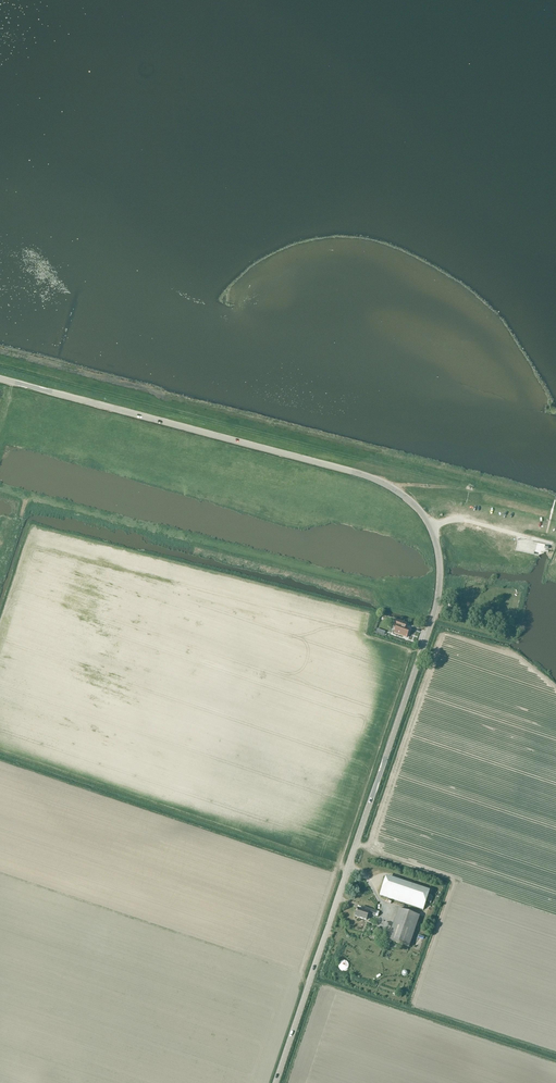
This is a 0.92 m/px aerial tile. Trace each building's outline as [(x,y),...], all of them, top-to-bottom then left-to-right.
[(463,617),(465,610),(451,605),(450,609),(449,609),(447,614),(455,617),(456,614),(463,617)] [(498,626),(500,621),(491,617),(489,623),(498,626)] [(394,634),(406,639),(410,629),(405,628),(406,625),(396,621),(393,628),(396,628),(394,634)] [(423,910),(429,893),(385,878),(379,896),(423,910)] [(378,917),(379,913),(362,907),(361,910),(358,909),(354,916),(366,920),(368,914),(375,917),(378,917)] [(398,909),(388,940),(409,947),(420,916),(398,909)] [(419,950),(424,938),(418,936),(414,948),(419,950)]
